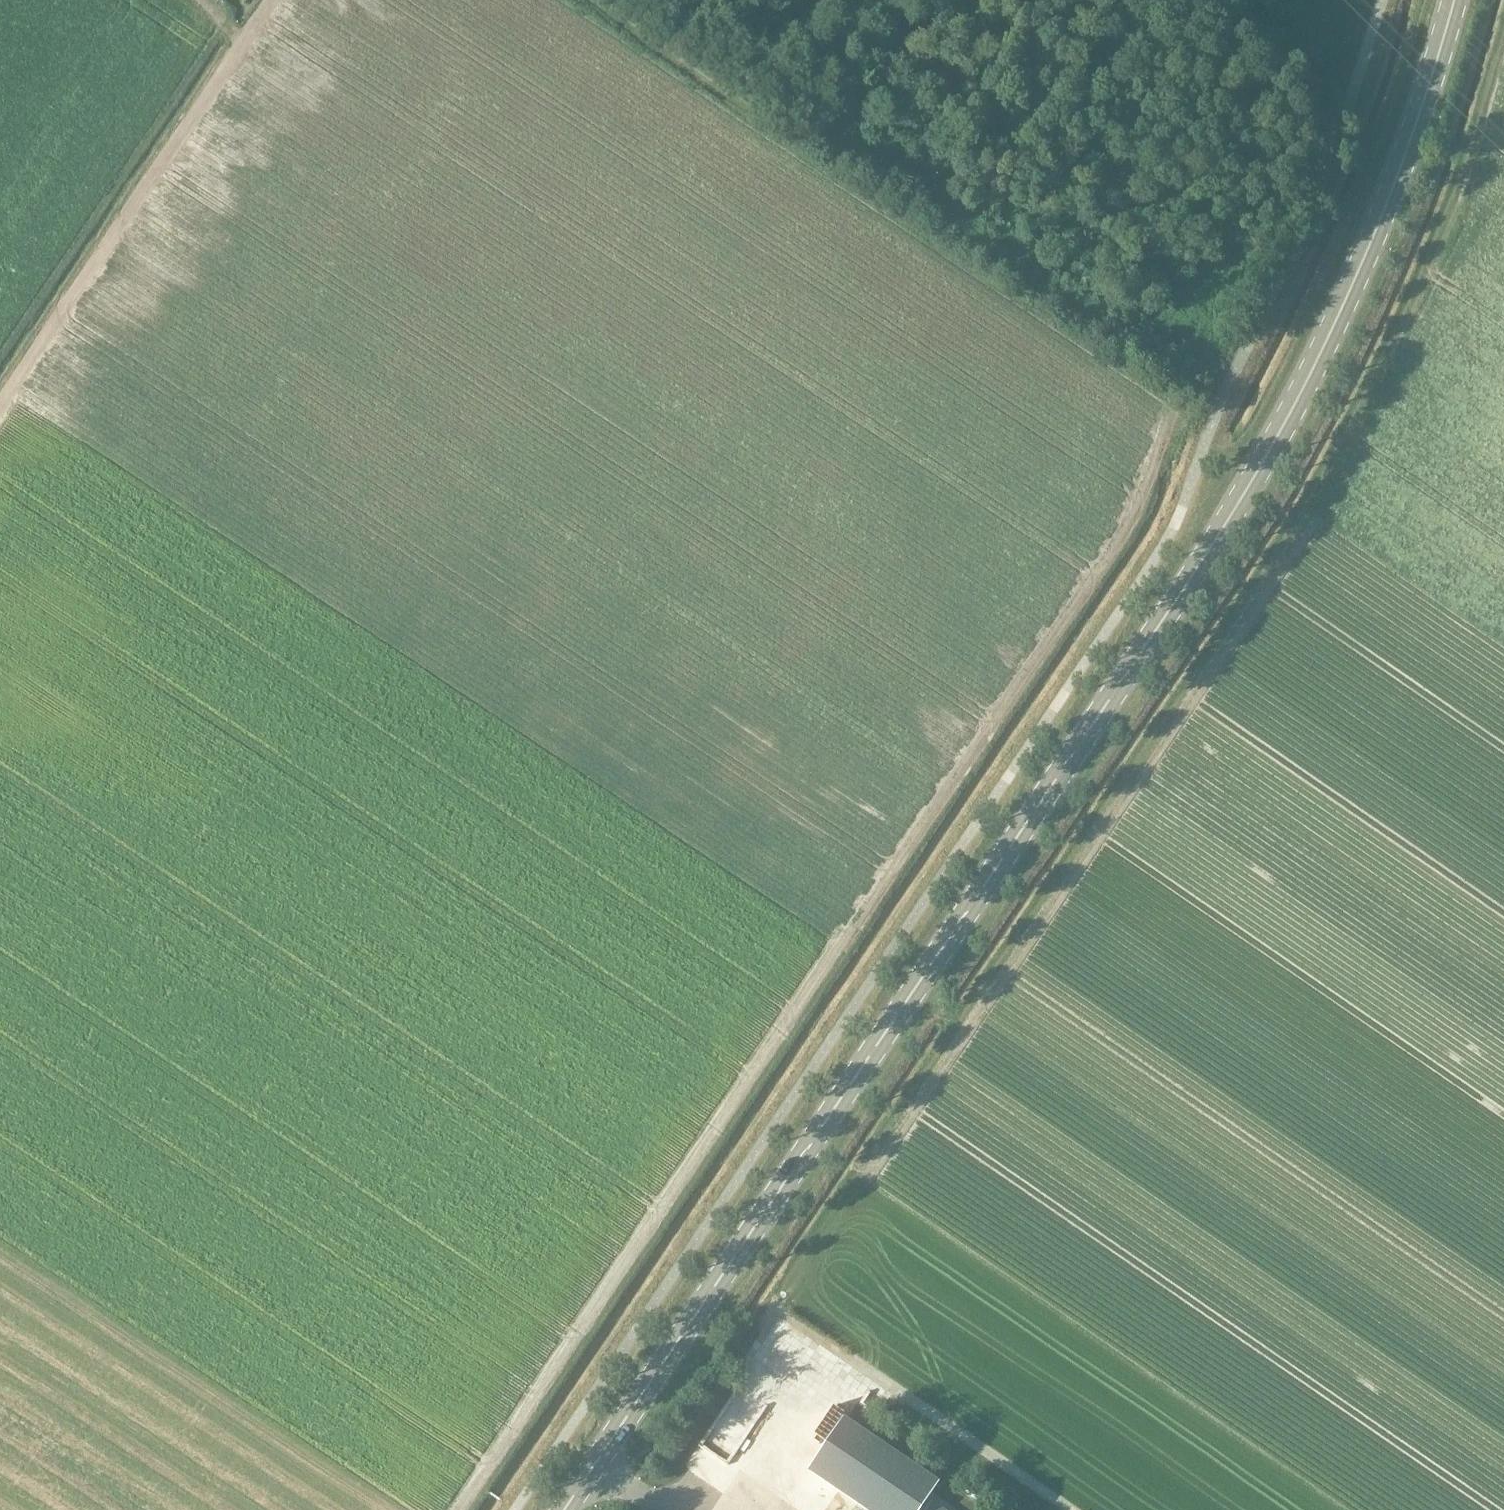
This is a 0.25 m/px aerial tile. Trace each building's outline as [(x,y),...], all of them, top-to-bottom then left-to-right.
[(739,1414),(722,1446),(709,1470),(729,1481),(738,1465),(764,1416),(755,1411),(750,1420),(739,1414)] [(811,1472),(867,1509),(916,1509),(936,1481),(846,1420),(811,1472)] [(932,1501),(926,1509),(944,1509),(932,1501)]
